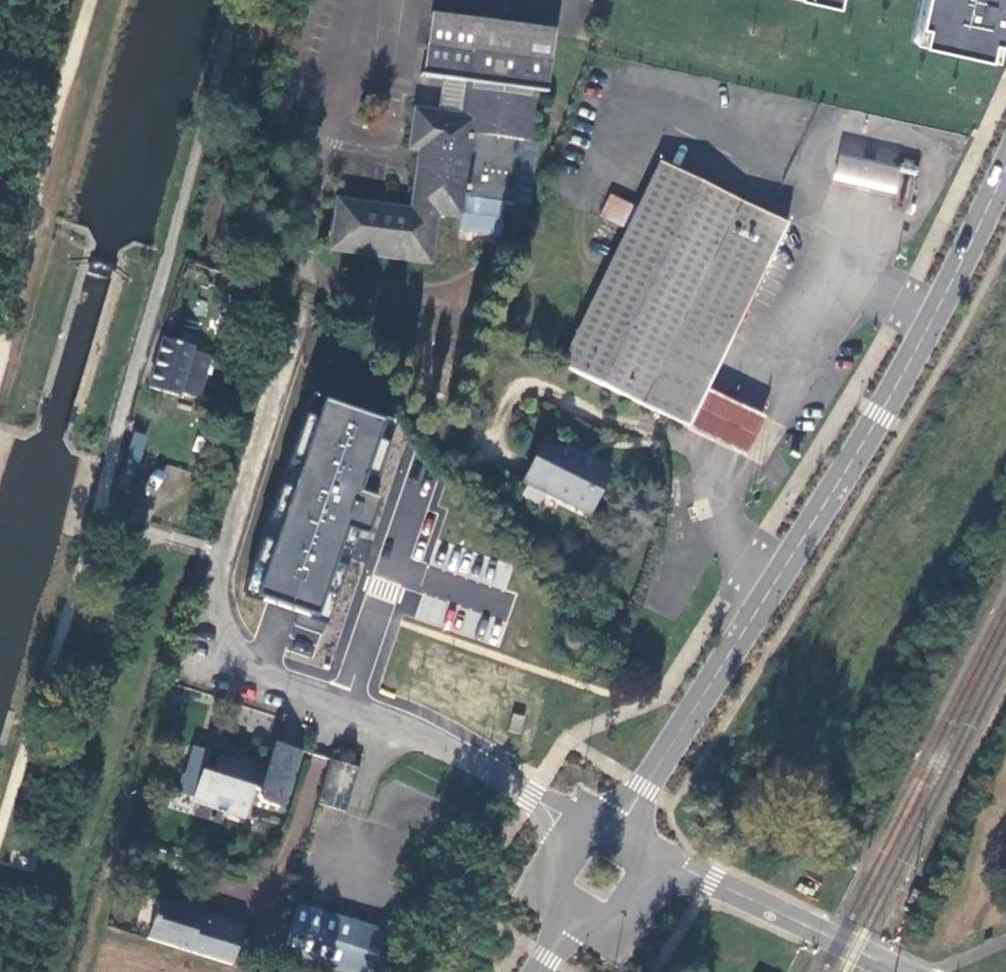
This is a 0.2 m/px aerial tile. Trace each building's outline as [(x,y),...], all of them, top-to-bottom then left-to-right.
[(917,47),(1004,66),(1005,55),(1005,0),(927,0),(917,47)] [(466,82),(462,116),(439,114),(416,111),(411,149),(420,150),(413,210),(339,200),(332,250),(430,263),(438,214),(461,218),(460,233),(499,236),(504,205),(513,206),(524,140),(533,142),(540,92),(549,93),(557,31),(432,14),(424,77),(443,79),(466,82)] [(466,82),(443,79),(439,114),(462,116),(466,82)] [(533,142),(524,140),(513,206),(525,208),(533,142)] [(897,173),(837,159),(832,183),(892,197),(897,173)] [(630,233),(567,373),(697,435),(718,394),(796,226),(662,163),(641,209),(613,196),(602,221),(630,233)] [(197,348),(168,339),(154,388),(181,394),(183,389),(203,397),(215,359),(196,352),(197,348)] [(316,392),(246,593),(325,622),(359,537),(367,540),(381,498),(363,491),(369,474),(377,476),(397,420),(387,416),(386,419),(316,392)] [(718,394),(697,435),(752,462),(773,421),(718,394)] [(133,431),(126,460),(140,464),(147,435),(133,431)] [(545,440),(524,483),(589,516),(609,474),(545,440)] [(526,730),(530,716),(521,713),(517,727),(526,730)] [(178,795),(247,818),(256,791),(263,795),(271,765),(247,759),(245,770),(222,760),(219,772),(206,768),(210,753),(194,748),(188,775),(185,774),(178,795)] [(362,771),(332,761),(320,806),(348,817),(362,771)] [(234,963),(245,927),(204,915),(205,911),(188,906),(187,910),(160,902),(149,938),(234,963)] [(301,903),(285,952),(345,971),(376,971),(389,932),(301,903)]
